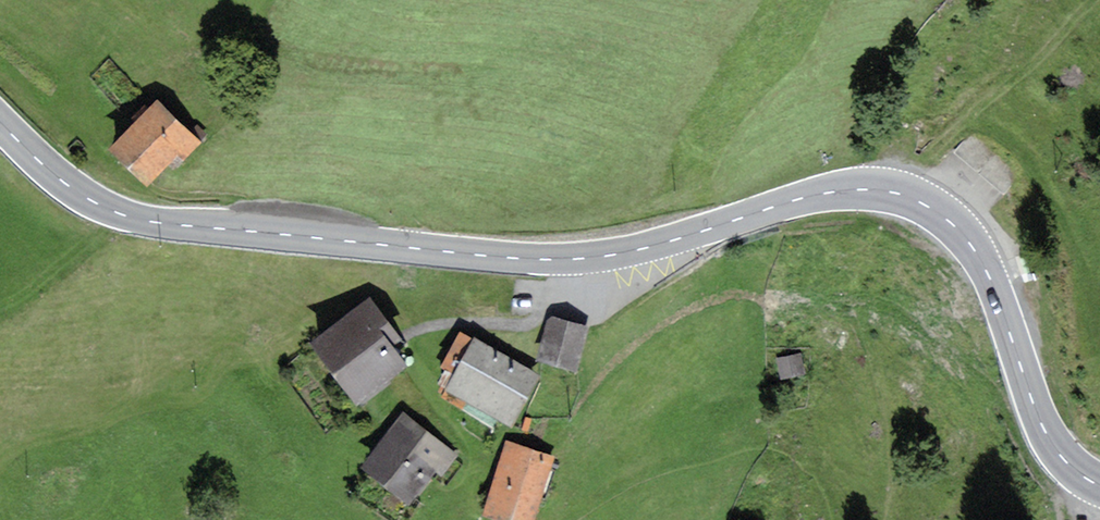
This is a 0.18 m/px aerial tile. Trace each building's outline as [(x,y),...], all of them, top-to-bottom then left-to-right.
[(157,101),(108,150),(145,186),(178,153),(186,160),(202,144),(157,101)] [(371,297),(309,344),(355,404),(406,365),(390,345),(401,336),(371,297)] [(577,371),(588,326),(547,315),(536,361),(577,371)] [(454,371),(472,339),(460,332),(441,364),(454,371)] [(541,374),(474,336),(472,339),(454,371),(443,390),(510,428),(541,374)] [(801,352),(775,358),(780,380),(806,374),(801,352)] [(403,412),(359,468),(410,507),(437,472),(443,477),(460,456),(454,452),(403,412)] [(554,456),(505,442),(483,516),(496,519),(534,519),(554,456)]
